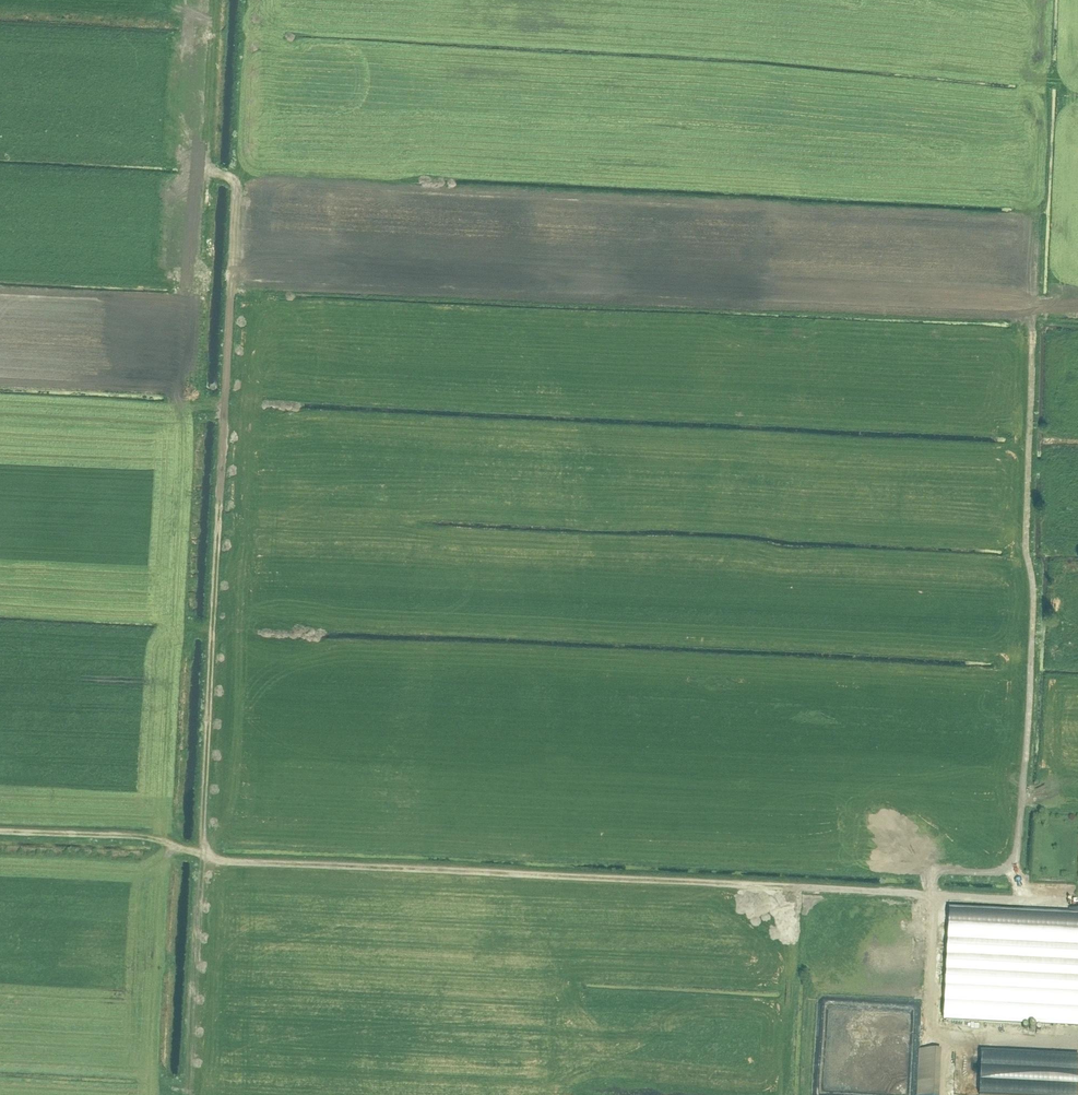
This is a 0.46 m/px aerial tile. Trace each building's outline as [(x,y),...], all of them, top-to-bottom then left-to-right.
[(1069,911),(1069,918),(949,912),(944,1020),(1077,1027),(1077,911),(1069,911)] [(1048,1037),(1065,1036),(1065,1027),(1048,1028),(1048,1037)] [(981,1055),(979,1094),(1077,1094),(1077,1060),(981,1055)]
